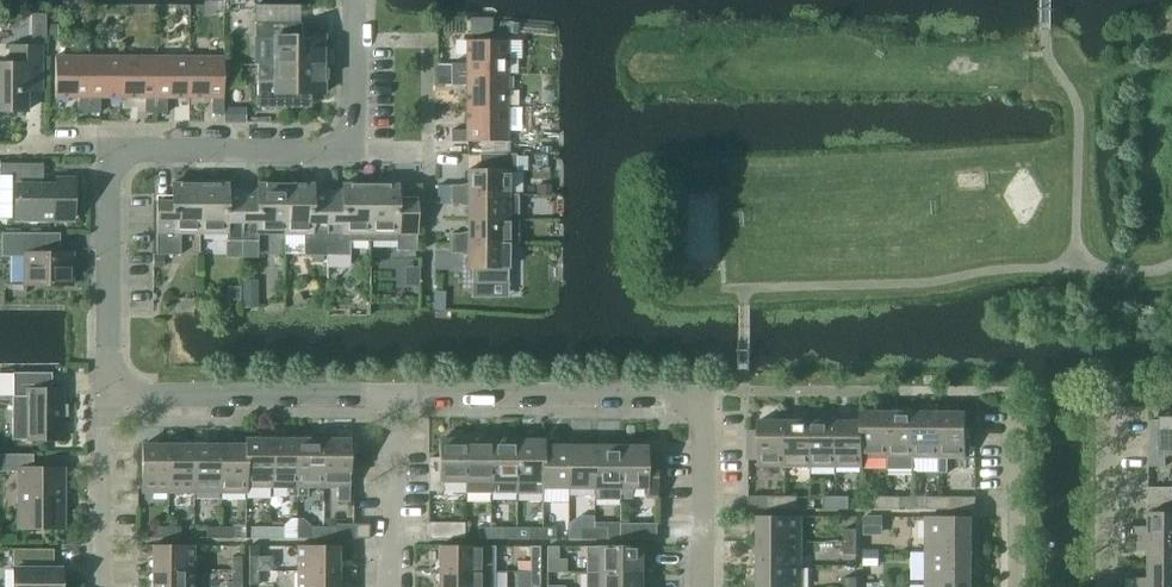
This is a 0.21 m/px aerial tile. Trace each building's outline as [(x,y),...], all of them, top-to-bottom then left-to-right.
[(294,22),(255,22),(255,38),(255,49),(255,64),(257,64),(275,64),(275,65),(324,65),(324,37),(294,37),(294,22)] [(466,63),(451,63),(451,74),(507,74),(507,60),(521,60),(521,40),(507,40),(466,40),(466,63)] [(26,82),(41,82),(41,47),(11,47),(10,64),(0,64),(0,111),(26,112),(26,82)] [(88,113),(89,57),(55,57),(55,98),(78,98),(78,113),(88,113)] [(122,98),(122,57),(89,57),(88,113),(100,113),(100,98),(122,98)] [(156,113),(156,57),(122,57),(122,98),(145,98),(145,113),(156,113)] [(189,98),(190,57),(156,57),(156,113),(166,113),(167,98),(189,98)] [(223,113),(223,57),(190,57),(189,98),(211,98),(211,113),(223,113)] [(275,64),(257,64),(257,81),(257,108),(294,108),(294,94),(324,94),(324,65),(275,65),(275,64)] [(507,74),(451,74),(451,85),(466,85),(466,108),(507,108),(507,74)] [(466,130),(451,130),(451,142),(466,142),(506,142),(507,142),(507,108),(466,108),(466,130)] [(508,195),(508,172),(515,172),(515,154),(479,154),(479,170),(467,170),(467,190),(463,190),(459,185),(451,185),(451,195),(508,195)] [(16,219),(72,219),(72,181),(58,181),(58,185),(42,185),(42,164),(0,164),(0,219),(16,219)] [(172,202),(156,202),(156,255),(180,255),(180,234),(200,234),(200,183),(172,183),(172,202)] [(228,184),(200,183),(200,234),(226,234),(226,241),(242,241),(242,193),(228,193),(228,184)] [(242,193),(242,241),(258,241),(258,234),(285,234),(285,184),(257,184),(257,193),(242,193)] [(313,184),(285,184),(285,234),(304,234),(303,255),(312,255),(323,255),(327,255),(327,246),(327,193),(313,193),(313,184)] [(327,193),(327,246),(327,255),(349,256),(349,240),(370,240),(370,184),(342,184),(342,194),(327,193)] [(398,184),(370,184),(370,240),(396,241),(396,251),(416,251),(417,203),(398,203),(398,184)] [(437,185),(436,195),(451,195),(451,185),(437,185)] [(436,195),(436,204),(451,204),(451,195),(436,195)] [(517,219),(517,195),(508,195),(451,195),(451,204),(458,204),(463,200),(467,200),(467,219),(517,219)] [(517,244),(517,219),(467,219),(467,238),(462,238),(458,234),(450,234),(450,243),(508,244),(517,244)] [(52,253),(52,233),(4,233),(3,254),(24,254),(24,285),(72,286),(72,253),(52,253)] [(508,283),(508,244),(450,243),(450,253),(458,253),(462,249),(467,249),(467,269),(472,269),(472,283),(508,283)] [(62,440),(62,390),(52,390),(52,373),(12,373),(12,440),(62,440)] [(887,458),(888,412),(861,412),(861,422),(862,422),(862,458),(863,458),(887,458)] [(913,458),(914,412),(888,412),(887,458),(887,469),(912,469),(912,458),(913,458)] [(939,458),(939,412),(914,412),(913,458),(939,458)] [(947,474),(947,458),(966,458),(966,412),(939,412),(939,458),(940,458),(940,474),(947,474)] [(1159,412),(1159,421),(1151,421),(1151,467),(1165,467),(1165,455),(1171,455),(1171,412),(1159,412)] [(784,467),(784,421),(758,421),(758,431),(748,431),(748,460),(758,460),(758,467),(784,467)] [(810,467),(810,421),(784,421),(784,467),(810,467)] [(836,467),(836,421),(810,421),(810,467),(836,467)] [(862,422),(861,422),(836,421),(836,467),(863,467),(863,458),(862,458),(862,422)] [(245,439),(245,445),(245,487),(246,487),(270,487),(271,434),(259,433),(259,439),(245,439)] [(271,434),(270,487),(288,487),(288,496),(297,496),(297,487),(296,487),(297,440),(283,440),(283,434),(271,434)] [(310,440),(297,440),(296,487),(297,487),(297,496),(307,496),(307,487),(322,487),(323,434),(310,434),(310,440)] [(323,434),(322,487),(337,487),(337,501),(349,501),(349,487),(349,440),(335,440),(335,434),(323,434)] [(438,458),(429,458),(429,491),(442,492),(442,482),(465,482),(465,434),(449,434),(449,440),(438,440),(438,458)] [(481,434),(465,434),(465,482),(465,494),(490,494),(490,440),(481,440),(481,434)] [(500,440),(490,440),(490,494),(515,494),(516,494),(516,434),(500,434),(500,440)] [(532,434),(516,434),(516,494),(541,495),(541,488),(541,483),(542,483),(542,446),(543,446),(543,441),(532,440),(532,434)] [(156,445),(142,445),(141,492),(168,492),(168,439),(156,439),(156,445)] [(180,439),(168,439),(168,492),(194,492),(194,445),(180,445),(180,439)] [(207,445),(194,445),(194,492),(220,493),(220,439),(207,439),(207,445)] [(232,439),(220,439),(220,493),(246,493),(246,487),(245,487),(245,445),(232,445),(232,439)] [(541,488),(541,495),(541,503),(567,503),(567,488),(568,441),(551,441),(551,447),(543,446),(542,446),(542,483),(541,483),(541,488)] [(584,441),(568,441),(567,488),(593,489),(593,447),(584,447),(584,441)] [(603,447),(593,447),(593,489),(593,498),(619,498),(619,441),(603,441),(603,447)] [(619,441),(619,498),(631,498),(631,487),(644,488),(644,498),(656,498),(656,456),(646,456),(646,447),(635,447),(635,441),(619,441)] [(33,455),(0,455),(0,471),(20,471),(19,528),(61,528),(62,469),(33,469),(33,455)] [(1148,488),(1148,502),(1171,502),(1171,488),(1148,488)] [(784,509),(784,496),(748,496),(748,509),(784,509)] [(797,509),(797,496),(784,496),(784,509),(797,509)] [(836,510),(836,497),(823,497),(822,510),(836,510)] [(847,510),(847,497),(836,497),(836,510),(847,510)] [(939,497),(926,497),(926,511),(939,511),(939,497)] [(939,497),(939,511),(975,511),(975,497),(939,497)] [(875,498),(875,510),(887,510),(887,498),(875,498)] [(887,498),(887,510),(900,510),(900,498),(887,498)] [(1149,512),(1149,527),(1125,527),(1125,539),(1171,539),(1171,513),(1149,512)] [(801,542),(801,517),(758,516),(757,542),(801,542)] [(970,536),(970,517),(926,517),(926,551),(976,551),(976,536),(970,536)] [(464,539),(464,523),(429,522),(428,539),(464,539)] [(355,539),(369,539),(369,524),(355,524),(355,539)] [(656,539),(656,524),(619,524),(619,539),(656,539)] [(167,538),(167,527),(155,527),(155,538),(167,538)] [(180,538),(180,527),(167,527),(167,538),(180,538)] [(206,538),(219,538),(219,527),(206,527),(206,538)] [(219,538),(232,538),(232,527),(219,527),(219,538)] [(270,538),(271,527),(250,527),(250,538),(270,538)] [(271,527),(270,538),(283,539),(283,527),(271,527)] [(322,539),(322,527),(310,527),(309,539),(322,539)] [(335,539),(335,527),(322,527),(322,539),(335,539)] [(490,539),(490,528),(478,527),(478,539),(490,539)] [(503,539),(503,528),(490,528),(490,539),(503,539)] [(542,539),(542,528),(529,528),(529,539),(542,539)] [(555,539),(555,528),(542,528),(542,539),(555,539)] [(581,540),(593,540),(593,528),(581,528),(581,540)] [(606,540),(606,528),(593,528),(593,540),(606,540)] [(856,530),(843,530),(843,542),(856,542),(856,530)] [(1125,539),(1125,551),(1149,551),(1149,565),(1171,565),(1171,539),(1125,539)] [(801,566),(801,542),(757,542),(757,566),(801,566)] [(856,542),(843,542),(843,555),(856,555),(856,542)] [(193,570),(193,545),(152,545),(152,570),(193,570)] [(338,571),(338,546),(297,546),(297,571),(338,571)] [(494,546),(438,546),(438,571),(494,571),(494,546)] [(530,572),(539,572),(540,546),(530,546),(530,572)] [(546,559),(557,559),(557,546),(546,546),(546,559)] [(585,573),(645,573),(645,561),(639,561),(639,547),(585,547),(585,573)] [(46,550),(13,549),(13,586),(61,586),(61,569),(46,569),(46,550)] [(976,566),(976,551),(926,551),(926,583),(970,583),(970,566),(976,566)] [(231,571),(240,571),(240,556),(231,556),(231,571)] [(248,571),(257,571),(257,557),(248,557),(248,571)] [(1149,565),(1149,578),(1125,578),(1125,586),(1171,586),(1171,565),(1149,565)] [(801,566),(757,566),(757,586),(801,586),(801,566)] [(193,570),(152,570),(152,586),(193,586),(193,570)] [(240,571),(231,571),(231,586),(226,586),(240,586),(240,571)] [(248,585),(257,585),(257,571),(248,571),(248,585)] [(338,571),(297,571),(297,586),(338,586),(338,571)] [(438,571),(438,586),(494,586),(494,571),(438,571)] [(539,586),(539,572),(530,572),(530,586),(539,586)] [(645,573),(585,573),(585,586),(639,586),(639,585),(645,585),(645,573)] [(856,578),(843,578),(843,586),(856,586),(856,578)]
